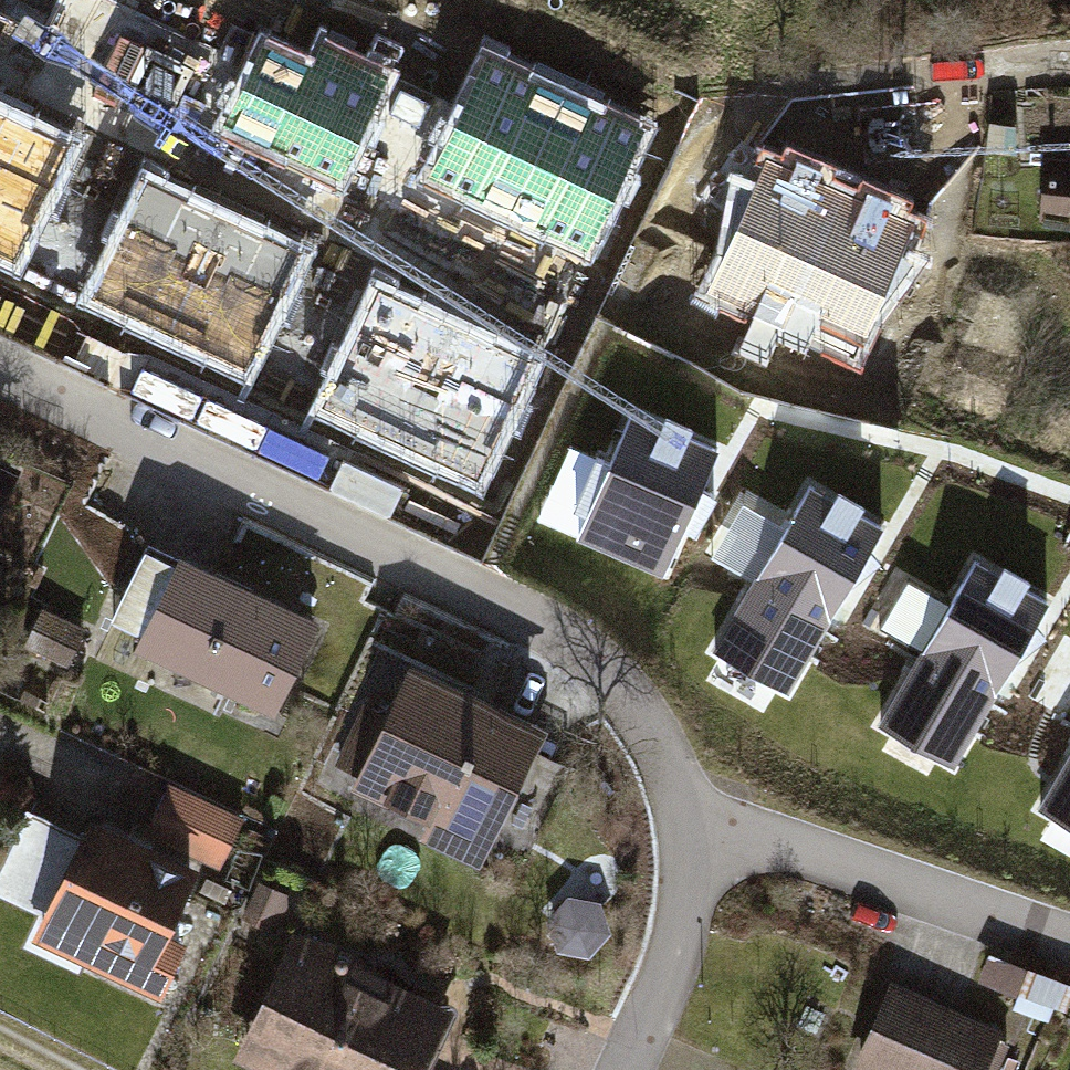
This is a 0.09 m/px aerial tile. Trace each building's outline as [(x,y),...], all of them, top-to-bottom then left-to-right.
[(260,38),(217,127),(345,186),(397,71),(318,37),(310,58),(260,38)] [(569,93),(483,55),(423,179),(509,220),(569,93)] [(647,129),(569,93),(509,220),(587,257),(647,129)] [(0,107),(0,264),(16,271),(79,143),(0,107)] [(775,147),(709,293),(780,327),(787,314),(848,180),(775,147)] [(1046,222),(1069,222),(1069,160),(1047,160),(1046,222)] [(166,342),(226,213),(143,175),(83,303),(166,342)] [(917,211),(848,180),(787,314),(859,347),(917,211)] [(309,252),(226,213),(166,342),(247,380),(309,252)] [(373,283),(316,411),(398,450),(452,319),(373,283)] [(535,359),(452,319),(398,450),(479,487),(535,359)] [(597,458),(575,509),(587,515),(578,535),(663,571),(716,449),(686,436),(691,425),(666,414),(661,425),(632,412),(609,463),(597,458)] [(0,458),(0,571),(45,481),(0,458)] [(833,498),(810,485),(786,530),(744,505),(711,560),(752,582),(715,653),(787,694),(851,582),(877,556),(870,547),(882,526),(857,512),(863,502),(839,488),(833,498)] [(342,630),(169,548),(124,642),(297,724),(342,630)] [(999,573),(976,560),(949,606),(909,584),(882,630),(923,653),(881,728),(953,769),(1017,656),(1043,631),(1036,622),(1048,601),(1023,587),(1029,576),(1004,562),(999,573)] [(572,742),(432,671),(362,806),(502,878),(572,742)] [(1039,811),(1069,829),(1069,756),(1039,811)] [(0,766),(0,813),(18,774),(0,766)] [(268,818),(182,781),(157,839),(243,876),(268,818)] [(157,839),(114,823),(57,946),(189,1007),(243,876),(157,839)] [(323,937),(263,1057),(288,1069),(447,1069),(476,1012),(323,937)] [(982,978),(1055,1021),(1069,996),(1069,989),(999,948),(982,978)] [(902,987),(867,1069),(1008,1069),(1022,1037),(902,987)]
